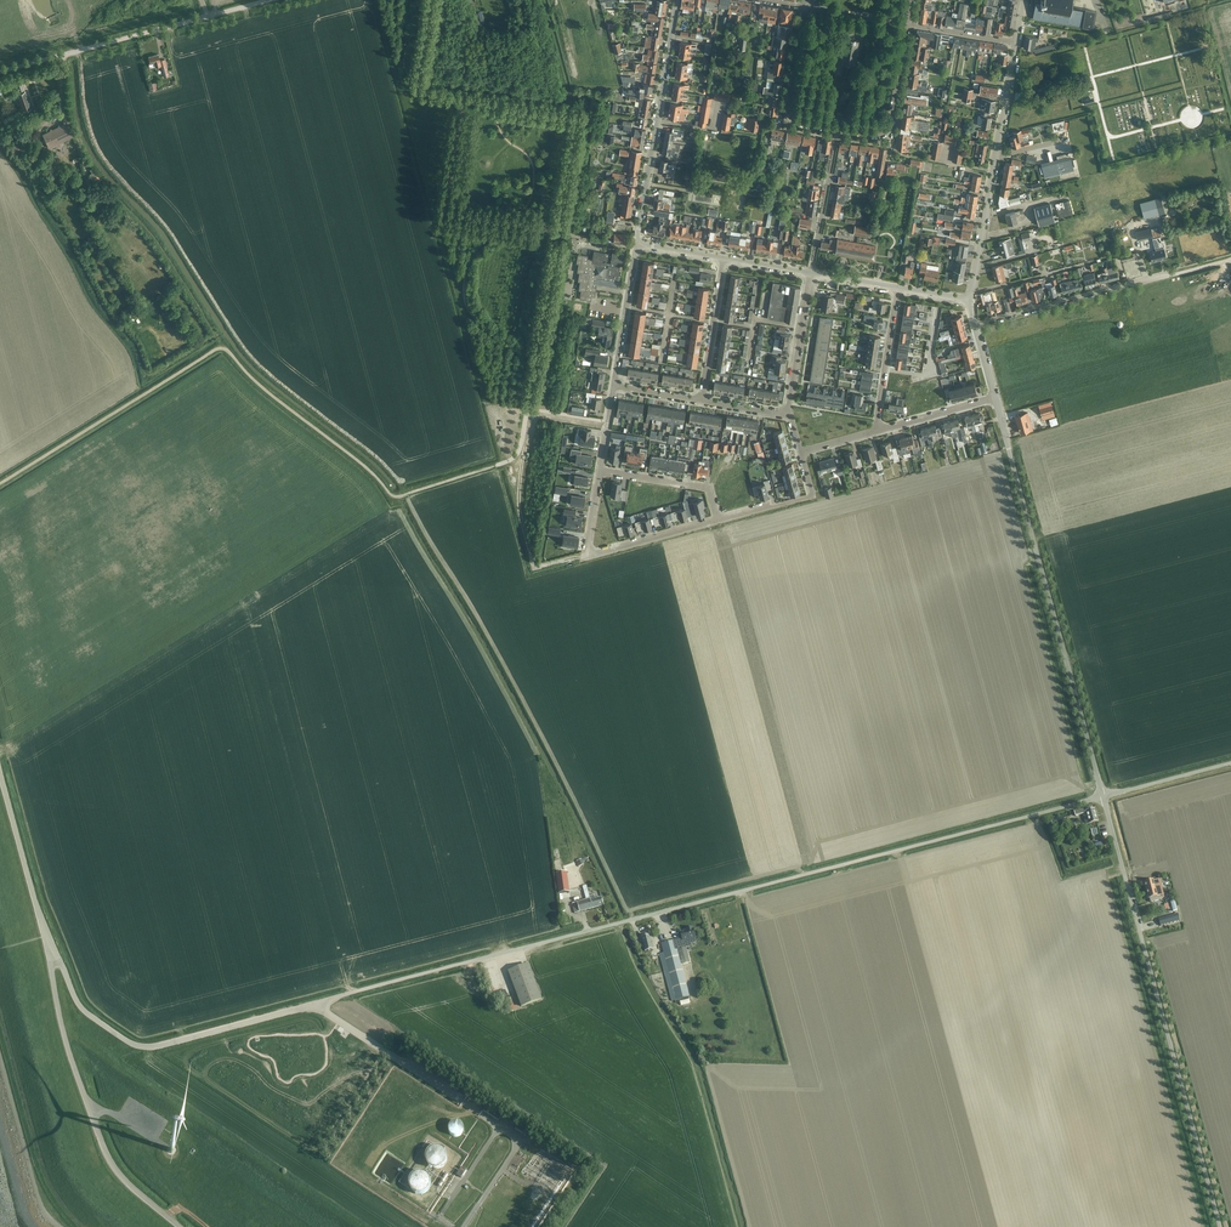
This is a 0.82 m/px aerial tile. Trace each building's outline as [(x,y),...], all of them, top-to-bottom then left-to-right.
[(655,14),(664,15),(665,15),(666,5),(667,0),(666,0),(661,0),(661,1),(657,1),(655,14)] [(693,0),(682,0),(681,7),(693,9),(695,2),(693,2),(693,0)] [(718,0),(706,0),(705,5),(706,5),(705,9),(717,11),(718,0)] [(730,0),(719,0),(718,7),(718,9),(722,10),(722,7),(729,8),(730,0)] [(739,1),(735,0),(730,0),(729,8),(728,10),(728,13),(728,14),(727,18),(730,18),(732,11),(737,11),(739,1)] [(1017,2),(1015,2),(1015,0),(1014,0),(1009,0),(1004,24),(1011,26),(1012,21),(1014,22),(1017,2)] [(1033,19),(1051,22),(1051,23),(1051,22),(1054,22),(1054,23),(1055,23),(1055,22),(1058,23),(1057,24),(1058,24),(1058,23),(1068,25),(1079,27),(1093,29),(1096,11),(1092,10),(1085,9),(1085,11),(1082,11),(1082,9),(1071,7),(1072,2),(1072,1),(1073,1),(1074,0),(1044,0),(1041,0),(1040,2),(1036,1),(1035,4),(1033,17),(1033,19)] [(750,12),(751,3),(739,1),(737,11),(745,13),(745,11),(750,12)] [(932,6),(932,3),(922,1),(921,8),(935,10),(935,7),(932,6)] [(968,4),(960,2),(958,13),(952,12),(952,13),(952,16),(946,15),(944,25),(955,28),(963,29),(966,17),(968,4)] [(752,3),(751,16),(754,16),(758,17),(760,17),(760,21),(767,23),(767,22),(768,22),(768,19),(770,6),(755,3),(752,3)] [(985,12),(986,5),(981,4),(979,11),(982,11),(980,18),(976,18),(976,19),(974,31),(981,32),(984,16),(985,12)] [(993,6),(986,5),(985,12),(984,16),(981,32),(989,33),(992,17),(991,17),(991,14),(993,6)] [(775,23),(778,7),(770,6),(768,19),(768,22),(775,23)] [(791,17),(793,9),(779,7),(777,15),(780,15),(781,15),(791,17)] [(937,15),(938,10),(935,10),(921,8),(918,21),(926,22),(926,18),(928,19),(928,17),(932,18),(931,23),(935,24),(937,16),(937,15)] [(938,11),(938,10),(937,15),(938,15),(937,21),(937,24),(943,25),(946,12),(942,11),(943,8),(939,8),(938,11)] [(1170,12),(1146,18),(1147,22),(1171,15),(1170,12)] [(658,14),(664,15),(655,14),(649,13),(647,19),(651,20),(651,23),(663,25),(664,17),(658,16),(658,14)] [(974,31),(976,19),(970,18),(970,22),(965,21),(966,17),(963,29),(974,31)] [(788,37),(790,27),(790,23),(779,21),(778,25),(781,26),(779,36),(788,37)] [(1006,29),(1006,26),(1006,25),(1002,24),(1002,23),(996,22),(996,27),(995,27),(994,34),(1002,36),(1003,29),(1006,29)] [(652,35),(661,37),(663,27),(657,25),(656,27),(654,26),(654,25),(647,24),(646,27),(653,29),(652,35)] [(616,31),(609,30),(612,40),(618,38),(616,31)] [(928,38),(929,32),(917,30),(915,44),(926,46),(927,46),(927,45),(926,44),(926,42),(927,38),(928,38)] [(941,42),(941,40),(942,40),(952,42),(953,36),(940,34),(929,32),(928,38),(927,38),(926,42),(933,43),(932,47),(940,48),(940,43),(941,42)] [(645,41),(644,47),(650,48),(659,49),(661,37),(652,35),(649,34),(647,41),(645,41)] [(787,47),(788,38),(788,37),(779,36),(773,35),(771,45),(778,46),(787,47)] [(1038,42),(1039,37),(1026,35),(1024,48),(1034,49),(1035,45),(1036,45),(1037,42),(1038,42)] [(856,37),(854,37),(849,36),(849,38),(845,37),(841,62),(843,62),(853,64),(855,64),(859,39),(856,39),(856,37)] [(961,48),(963,38),(954,36),(952,46),(952,51),(954,51),(955,47),(961,48)] [(963,38),(961,48),(967,49),(966,53),(969,54),(971,39),(963,38)] [(971,39),(969,54),(971,54),(972,50),(978,51),(978,50),(980,41),(971,39)] [(980,41),(978,50),(991,52),(993,43),(980,41)] [(697,44),(681,42),(679,49),(690,51),(691,46),(696,47),(697,44)] [(1006,51),(1007,47),(1007,46),(994,43),(992,52),(1000,53),(1000,54),(1001,54),(1007,55),(1007,52),(1006,51)] [(927,46),(926,46),(915,44),(913,57),(927,60),(929,47),(927,46)] [(784,61),(787,47),(778,46),(776,56),(774,56),(773,60),(774,60),(784,61)] [(659,50),(649,49),(648,55),(643,54),(642,60),(657,62),(659,50)] [(689,55),(690,51),(679,49),(678,57),(691,59),(691,56),(689,55)] [(166,64),(165,59),(159,61),(158,54),(148,57),(150,64),(154,63),(155,66),(161,65),(162,72),(164,77),(168,76),(166,65),(166,64)] [(921,60),(912,58),(911,67),(918,68),(923,69),(924,65),(920,64),(921,60)] [(781,80),(784,61),(774,60),(773,65),(770,64),(769,68),(768,68),(767,77),(775,78),(774,79),(781,80)] [(633,62),(632,70),(638,71),(638,69),(655,72),(657,64),(647,62),(647,65),(639,64),(639,63),(633,62)] [(677,62),(676,70),(687,71),(687,67),(693,68),(694,63),(689,63),(688,64),(677,62)] [(851,77),(852,72),(853,67),(852,67),(853,64),(843,62),(843,65),(841,75),(851,77)] [(917,84),(919,73),(917,73),(918,68),(911,67),(908,85),(917,87),(917,84)] [(686,76),(687,71),(676,70),(675,77),(687,79),(688,76),(686,76)] [(646,73),(644,82),(653,84),(655,75),(646,73)] [(780,93),(781,84),(772,82),(771,87),(764,86),(763,93),(769,95),(773,95),(774,92),(780,93)] [(24,110),(31,107),(22,83),(16,85),(19,93),(17,93),(20,101),(19,101),(19,104),(21,103),(24,110)] [(626,95),(644,97),(644,92),(651,93),(653,85),(644,83),(643,88),(640,87),(639,91),(636,91),(636,90),(627,89),(626,90),(626,95)] [(674,83),(673,90),(683,92),(684,88),(686,88),(689,89),(689,85),(674,83)] [(926,90),(927,85),(921,85),(917,84),(917,87),(908,85),(907,85),(906,92),(917,94),(918,89),(926,90)] [(979,94),(989,96),(989,94),(996,95),(997,88),(990,87),(981,85),(979,94)] [(682,96),(683,92),(673,90),(671,98),(687,100),(688,97),(684,97),(682,96)] [(907,96),(906,96),(905,101),(925,105),(925,104),(927,104),(929,95),(921,94),(920,96),(907,94),(907,96)] [(776,115),(779,96),(773,95),(769,95),(768,102),(766,113),(776,115)] [(638,106),(640,106),(649,108),(651,99),(644,98),(644,99),(640,98),(638,106)] [(995,101),(982,98),(981,104),(985,105),(984,110),(993,111),(995,104),(994,104),(995,101)] [(912,108),(912,104),(904,102),(903,113),(917,115),(918,112),(912,111),(912,108)] [(670,103),(669,110),(685,113),(685,109),(682,108),(683,105),(670,103)] [(648,117),(649,108),(640,106),(638,115),(648,117)] [(683,120),(685,113),(669,110),(668,118),(683,120)] [(977,123),(978,124),(979,125),(980,125),(981,126),(990,127),(992,117),(987,116),(987,112),(981,111),(980,116),(978,115),(977,122),(977,123)] [(930,122),(914,120),(914,116),(903,114),(901,127),(911,128),(928,131),(930,122)] [(647,118),(638,117),(637,125),(646,127),(647,118)] [(759,119),(749,117),(747,129),(757,130),(759,119)] [(1056,123),(1052,123),(1054,131),(1058,130),(1057,129),(1058,129),(1063,127),(1064,121),(1056,123)] [(63,124),(43,134),(49,147),(72,136),(68,128),(67,128),(66,126),(63,124)] [(635,129),(634,136),(634,137),(644,139),(646,130),(639,128),(639,129),(635,129)] [(673,136),(681,137),(683,130),(673,128),(672,132),(666,131),(665,138),(673,139),(673,136)] [(785,141),(787,132),(772,129),(770,138),(785,141)] [(989,132),(974,129),(973,136),(976,136),(988,138),(989,132)] [(1021,131),(1021,130),(1012,132),(1013,136),(1010,137),(1012,148),(1021,146),(1024,145),(1030,144),(1029,141),(1024,142),(1022,135),(1030,133),(1029,129),(1021,131)] [(801,142),(802,134),(792,132),(790,143),(799,145),(800,142),(801,142)] [(922,136),(910,133),(907,133),(900,132),(899,139),(909,140),(910,140),(910,137),(913,137),(913,138),(921,139),(922,136)] [(803,134),(802,144),(806,145),(805,153),(812,154),(813,146),(814,146),(816,137),(803,135),(803,134)] [(622,135),(621,140),(631,141),(630,145),(642,147),(644,139),(634,137),(634,136),(632,136),(632,137),(622,135)] [(672,143),(673,139),(665,138),(664,145),(680,148),(680,145),(680,144),(672,143)] [(824,144),(830,145),(831,139),(824,138),(821,138),(821,140),(818,139),(818,144),(817,144),(817,149),(820,150),(822,151),(824,144)] [(908,151),(909,140),(899,139),(898,150),(908,151)] [(849,155),(851,143),(840,141),(838,151),(846,153),(846,156),(849,156),(849,155)] [(856,155),(858,144),(851,143),(849,155),(851,155),(850,160),(853,161),(854,156),(852,155),(852,154),(856,155)] [(975,155),(979,156),(978,161),(984,162),(987,145),(977,143),(975,155)] [(819,154),(819,159),(823,160),(824,152),(829,153),(830,145),(824,144),(822,151),(820,150),(819,154)] [(868,155),(870,146),(860,144),(858,155),(856,165),(861,166),(863,157),(862,157),(863,155),(868,156),(868,155)] [(14,153),(20,150),(18,145),(11,148),(14,153)] [(670,154),(671,150),(679,151),(680,148),(664,145),(662,152),(666,153),(665,158),(672,159),(672,154),(670,154)] [(878,158),(880,148),(870,146),(868,155),(868,156),(867,161),(872,161),(873,157),(878,158)] [(629,166),(630,166),(629,173),(638,175),(642,151),(632,149),(629,166)] [(1037,158),(1027,155),(1026,161),(1035,164),(1037,158)] [(672,166),(672,164),(675,165),(676,161),(668,159),(667,161),(661,160),(660,169),(663,169),(662,175),(670,176),(671,171),(672,166)] [(1006,162),(1004,169),(1012,170),(1012,167),(1018,168),(1019,165),(1021,165),(1022,160),(1012,159),(1011,163),(1006,162)] [(1059,174),(1045,177),(1047,183),(1075,176),(1073,170),(1071,159),(1056,163),(1059,174)] [(886,174),(886,175),(888,175),(888,174),(895,175),(896,170),(897,164),(897,163),(888,162),(886,174)] [(1056,163),(1042,166),(1045,177),(1059,174),(1056,163)] [(897,164),(896,170),(901,171),(907,172),(908,166),(905,166),(905,165),(897,164)] [(1010,177),(1012,170),(1004,169),(1003,176),(1010,177)] [(964,177),(964,179),(965,180),(980,182),(981,175),(973,174),(969,173),(969,177),(964,177)] [(628,178),(625,178),(624,183),(636,185),(637,176),(628,175),(628,178)] [(1003,176),(1002,184),(1009,186),(1010,182),(1013,183),(1013,182),(1013,181),(1013,179),(1010,178),(1010,177),(1003,176)] [(963,179),(963,182),(969,183),(969,184),(971,184),(971,188),(979,190),(980,182),(965,180),(964,179),(964,180),(963,179)] [(624,193),(624,194),(634,195),(636,186),(628,185),(628,186),(622,185),(623,184),(617,183),(616,187),(620,187),(619,193),(624,193)] [(809,188),(807,198),(808,198),(815,199),(815,197),(818,198),(819,188),(820,186),(814,185),(813,189),(812,188),(812,189),(810,188),(809,188)] [(836,185),(834,195),(840,196),(840,194),(843,195),(845,186),(836,185)] [(690,186),(688,197),(693,198),(694,193),(702,194),(703,189),(690,186)] [(845,186),(843,195),(840,194),(840,196),(834,195),(833,201),(839,202),(842,202),(844,203),(844,199),(848,200),(850,189),(845,186)] [(1008,199),(1009,196),(1009,195),(1008,195),(1009,188),(1001,187),(999,201),(1000,207),(1008,205),(1007,202),(1008,201),(1008,199)] [(962,197),(961,199),(976,202),(978,195),(970,193),(967,193),(966,196),(966,197),(962,197)] [(631,216),(634,195),(624,194),(620,217),(628,218),(628,215),(631,216)] [(672,197),(663,196),(662,199),(655,198),(653,206),(670,209),(671,204),(672,197)] [(1011,205),(1021,202),(1019,197),(1009,199),(1011,205)] [(1161,197),(1140,203),(1144,218),(1159,214),(1165,212),(1161,197)] [(817,200),(808,198),(805,214),(815,216),(817,200)] [(975,209),(976,202),(961,199),(957,199),(956,202),(965,203),(964,207),(975,209)] [(1073,215),(1069,201),(1055,204),(1059,219),(1073,215)] [(1040,226),(1055,221),(1050,203),(1034,207),(1040,226)] [(839,218),(841,208),(832,206),(830,216),(839,218)] [(974,217),(975,209),(964,207),(960,207),(959,210),(964,210),(964,211),(967,212),(966,215),(974,217)] [(1017,211),(1005,214),(1009,227),(1021,224),(1017,211)] [(673,213),(670,212),(668,224),(668,223),(670,223),(669,230),(670,230),(669,236),(677,237),(678,229),(679,224),(671,223),(673,213)] [(658,226),(654,225),(652,233),(664,235),(666,227),(662,226),(663,222),(663,221),(663,219),(659,218),(658,226)] [(811,220),(804,219),(800,218),(799,226),(810,228),(811,220)] [(956,223),(955,227),(971,230),(973,222),(963,221),(963,225),(956,223)] [(684,238),(686,226),(679,224),(678,229),(677,237),(684,238)] [(872,228),(855,225),(853,234),(870,237),(872,228)] [(691,240),(693,232),(688,231),(689,226),(686,226),(684,238),(691,240)] [(693,228),(693,232),(691,240),(699,241),(700,235),(701,235),(702,231),(699,230),(699,229),(693,228)] [(1150,228),(1135,231),(1137,239),(1152,236),(1150,228)] [(1158,229),(1151,231),(1153,237),(1159,236),(1158,229)] [(715,235),(716,231),(709,230),(707,242),(714,243),(715,235)] [(961,233),(950,231),(949,236),(970,240),(971,232),(962,231),(961,233)] [(1023,240),(1031,239),(1029,231),(1021,233),(1023,240)] [(739,240),(740,236),(730,235),(730,233),(727,232),(725,241),(729,242),(728,246),(738,247),(739,240)] [(614,238),(614,242),(624,243),(625,234),(614,234),(608,233),(608,235),(607,235),(606,237),(614,238)] [(715,235),(714,243),(721,244),(722,237),(716,236),(716,235),(715,235)] [(746,237),(740,236),(739,240),(738,247),(748,249),(750,238),(746,237)] [(1155,251),(1150,252),(1151,257),(1150,257),(1151,262),(1152,262),(1151,261),(1157,260),(1157,259),(1166,257),(1163,246),(1165,246),(1164,240),(1161,240),(1160,236),(1152,238),(1155,251)] [(792,256),(796,237),(793,237),(791,244),(789,243),(789,248),(788,247),(785,247),(784,248),(783,255),(792,256)] [(800,238),(796,237),(792,256),(802,258),(803,251),(803,250),(800,249),(800,245),(798,245),(800,238)] [(767,245),(762,244),(762,239),(758,238),(756,250),(766,252),(767,245)] [(999,241),(1003,256),(1014,254),(1010,238),(999,241)] [(830,239),(829,243),(821,241),(820,248),(835,251),(835,254),(873,261),(876,246),(837,239),(836,239),(835,240),(830,239)] [(768,240),(767,245),(766,252),(776,254),(778,241),(768,240)] [(957,254),(956,260),(966,262),(967,256),(969,245),(960,243),(958,254),(957,254),(957,255),(957,254)] [(578,254),(577,263),(579,263),(577,272),(579,272),(578,281),(580,281),(579,290),(581,290),(580,299),(591,301),(591,299),(592,296),(593,296),(595,296),(596,289),(597,286),(592,286),(593,283),(602,285),(602,284),(607,285),(619,287),(620,279),(618,278),(620,267),(620,264),(622,265),(624,253),(612,251),(611,257),(605,256),(605,253),(594,251),(592,259),(588,259),(588,255),(578,254)] [(1121,256),(1122,260),(1134,257),(1132,252),(1121,256)] [(962,282),(966,262),(956,260),(954,270),(953,270),(952,280),(962,282)] [(644,261),(642,269),(653,270),(654,263),(644,261)] [(910,266),(906,266),(904,275),(912,276),(913,267),(914,267),(915,262),(911,261),(910,266)] [(919,273),(925,273),(924,278),(937,281),(939,270),(926,268),(927,263),(921,262),(919,273)] [(992,267),(996,282),(1006,280),(1002,265),(992,267)] [(1107,269),(1108,273),(1109,280),(1119,278),(1116,266),(1107,269)] [(652,277),(653,270),(642,269),(641,276),(652,277)] [(711,274),(701,272),(700,281),(703,281),(710,282),(711,274)] [(1096,284),(1094,273),(1084,275),(1087,286),(1096,284)] [(1109,280),(1108,273),(1101,274),(1101,276),(1098,276),(1100,283),(1109,280)] [(739,284),(740,277),(731,275),(730,283),(739,284)] [(651,281),(652,277),(641,276),(640,283),(661,286),(662,283),(651,281)] [(1052,282),(1045,283),(1046,287),(1047,287),(1050,296),(1057,294),(1054,284),(1057,283),(1055,278),(1051,280),(1052,282)] [(1080,278),(1070,281),(1073,290),(1083,287),(1080,278)] [(1073,290),(1070,281),(1060,283),(1062,293),(1073,290)] [(799,296),(800,287),(773,282),(770,303),(796,307),(798,296),(799,296)] [(661,290),(661,286),(640,283),(639,290),(649,292),(650,288),(661,290)] [(737,292),(739,284),(730,283),(729,290),(737,292)] [(699,285),(698,293),(708,295),(709,287),(703,285),(699,285)] [(1015,296),(1009,298),(1010,302),(1015,301),(1016,305),(1026,302),(1025,298),(1027,298),(1025,292),(1018,294),(1016,288),(1015,289),(1014,285),(1012,286),(1013,289),(1015,296)] [(1045,293),(1044,292),(1042,287),(1039,288),(1038,289),(1037,288),(1030,290),(1033,300),(1033,301),(1041,299),(1041,298),(1040,298),(1040,297),(1044,297),(1044,298),(1044,296),(1045,295),(1045,293)] [(648,299),(649,292),(639,290),(638,297),(648,299)] [(736,299),(737,292),(729,290),(727,298),(736,299)] [(995,290),(983,294),(985,303),(986,303),(998,300),(995,290)] [(707,302),(708,295),(698,293),(696,301),(707,302)] [(823,295),(821,309),(831,311),(833,302),(835,302),(844,303),(844,300),(845,295),(836,294),(836,297),(823,295)] [(647,306),(648,299),(638,297),(636,305),(647,306)] [(735,306),(736,299),(727,298),(726,305),(735,306)] [(886,303),(873,300),(872,304),(873,304),(873,307),(869,306),(869,311),(876,312),(877,310),(885,311),(886,303)] [(998,300),(986,303),(988,312),(1000,309),(998,300)] [(706,310),(707,302),(696,301),(695,308),(706,310)] [(794,323),(796,307),(770,303),(767,318),(794,323)] [(917,315),(918,312),(915,311),(916,305),(905,303),(904,312),(914,314),(917,315)] [(734,314),(735,306),(726,305),(725,312),(734,314)] [(704,318),(706,310),(695,308),(694,316),(704,318)] [(655,318),(645,317),(646,313),(635,311),(634,318),(655,322),(655,318)] [(738,314),(734,314),(725,312),(724,320),(733,321),(733,317),(737,317),(738,314)] [(916,324),(916,321),(913,321),(914,314),(904,312),(902,322),(913,323),(916,324)] [(883,320),(874,319),(874,316),(865,314),(864,319),(867,320),(867,321),(871,321),(870,323),(873,323),(873,326),(882,328),(883,320)] [(953,314),(946,316),(948,323),(952,322),(953,325),(953,326),(963,323),(961,316),(954,318),(953,314)] [(831,329),(833,318),(826,317),(827,317),(820,316),(819,323),(818,327),(831,329)] [(587,323),(590,323),(590,322),(589,322),(590,320),(591,320),(591,319),(583,317),(582,326),(586,326),(587,323)] [(644,327),(644,323),(654,325),(655,322),(634,318),(633,326),(644,327)] [(593,319),(592,325),(595,325),(595,329),(599,330),(598,336),(602,336),(601,344),(610,345),(611,338),(613,328),(604,327),(605,321),(593,319)] [(693,321),(692,329),(702,330),(703,323),(693,321)] [(914,333),(915,330),(912,330),(913,323),(902,322),(901,331),(911,332),(914,333)] [(953,325),(949,326),(949,330),(953,328),(955,332),(965,329),(963,323),(953,326),(953,325)] [(723,325),(722,332),(731,333),(732,326),(723,325)] [(654,333),(643,331),(644,327),(633,326),(632,333),(642,335),(653,336),(654,333)] [(830,340),(831,329),(818,327),(818,332),(817,332),(816,338),(830,340)] [(701,338),(702,330),(692,329),(691,336),(701,338)] [(780,336),(779,339),(789,341),(790,334),(785,333),(785,330),(777,329),(776,335),(780,336)] [(955,332),(950,333),(951,333),(952,337),(953,344),(965,341),(964,337),(967,336),(965,329),(955,332)] [(913,342),(913,339),(910,339),(911,332),(901,331),(899,340),(910,342),(913,342)] [(730,341),(731,333),(722,332),(721,339),(730,341)] [(641,342),(642,338),(653,339),(653,336),(642,335),(632,333),(631,340),(641,342)] [(869,338),(869,341),(880,343),(881,337),(866,335),(865,337),(869,338)] [(700,345),(701,338),(691,336),(690,340),(680,338),(679,341),(686,342),(690,343),(700,345)] [(828,351),(830,340),(816,338),(815,344),(816,344),(815,349),(828,351)] [(729,348),(730,341),(721,339),(720,347),(729,348)] [(788,347),(789,341),(779,339),(775,339),(774,345),(775,345),(775,348),(782,350),(782,346),(788,347)] [(641,346),(641,342),(631,340),(630,347),(650,350),(651,348),(641,346)] [(911,351),(912,348),(909,348),(910,342),(899,340),(898,349),(908,351),(911,351)] [(699,352),(700,345),(690,343),(688,350),(699,352)] [(954,353),(947,355),(948,358),(955,356),(961,355),(963,354),(971,352),(969,344),(961,346),(963,351),(955,353),(954,353)] [(650,354),(650,350),(630,347),(628,355),(639,357),(640,352),(650,354)] [(727,355),(729,348),(720,347),(719,354),(727,355)] [(878,355),(879,349),(864,347),(864,349),(867,350),(867,353),(878,355)] [(600,350),(592,349),(586,348),(585,357),(594,358),(594,364),(607,366),(608,356),(600,355),(600,350)] [(826,362),(828,351),(815,349),(814,353),(813,360),(826,362)] [(910,360),(910,358),(907,357),(908,351),(898,349),(896,358),(907,360),(910,360)] [(698,359),(699,352),(688,350),(688,354),(677,352),(677,356),(698,359)] [(971,352),(963,354),(965,361),(973,359),(971,352)] [(726,363),(727,355),(719,354),(717,361),(726,363)] [(781,356),(772,355),(771,361),(776,362),(775,365),(785,367),(786,360),(780,360),(781,356)] [(696,366),(698,359),(677,356),(676,359),(687,360),(686,365),(696,366)] [(876,367),(877,361),(862,358),(862,361),(865,362),(865,365),(876,367)] [(908,369),(909,367),(906,366),(907,360),(896,358),(895,368),(905,369),(908,369)] [(973,359),(965,361),(967,369),(969,368),(975,367),(973,359)] [(825,372),(826,362),(813,360),(812,366),(812,370),(825,372)] [(725,370),(726,363),(717,361),(716,369),(725,370)] [(769,371),(767,378),(777,379),(778,376),(778,372),(784,373),(785,367),(775,365),(775,368),(769,367),(769,371)] [(591,367),(590,371),(592,371),(591,380),(593,380),(592,388),(602,390),(603,382),(604,382),(605,373),(597,371),(598,368),(591,367)] [(635,378),(636,369),(629,368),(627,376),(635,378)] [(642,379),(643,370),(636,369),(635,378),(642,379)] [(649,380),(651,371),(643,370),(642,379),(649,380)] [(823,383),(825,372),(812,370),(811,375),(810,381),(816,383),(816,382),(823,383)] [(658,373),(651,371),(649,380),(657,381),(658,373)] [(860,371),(859,373),(862,374),(861,380),(871,382),(873,373),(863,371),(860,371)] [(669,383),(671,375),(663,373),(662,382),(669,383)] [(676,385),(678,376),(671,375),(669,383),(676,385)] [(684,386),(685,377),(678,376),(676,385),(684,386)] [(693,378),(685,377),(684,386),(691,387),(693,378)] [(858,380),(858,383),(861,383),(859,390),(870,391),(871,382),(861,380),(858,380)] [(721,392),(722,383),(714,382),(713,391),(721,392)] [(728,393),(730,384),(722,383),(721,392),(728,393)] [(974,383),(968,385),(971,395),(977,393),(974,383)] [(735,395),(737,385),(730,384),(728,393),(735,395)] [(745,387),(737,385),(735,395),(743,396),(745,387)] [(968,385),(962,386),(964,397),(971,395),(968,385)] [(817,393),(818,386),(815,386),(814,392),(807,391),(806,402),(815,403),(817,393)] [(962,386),(955,388),(958,398),(964,397),(962,386)] [(756,398),(757,389),(749,387),(748,397),(756,398)] [(826,394),(827,388),(824,387),(823,394),(817,393),(815,403),(824,405),(826,394)] [(934,388),(930,389),(934,405),(942,403),(939,393),(936,394),(934,388)] [(955,388),(949,390),(952,400),(958,398),(955,388)] [(763,399),(764,390),(757,389),(756,398),(763,399)] [(835,396),(836,389),(833,389),(832,395),(826,394),(824,405),(833,406),(835,396)] [(927,396),(924,397),(927,407),(934,405),(930,389),(926,391),(927,396)] [(770,400),(772,391),(764,390),(763,399),(770,400)] [(844,397),(845,391),(842,390),(841,397),(835,396),(833,406),(843,407),(844,397)] [(782,399),(783,391),(780,391),(779,392),(772,391),(770,400),(778,402),(778,398),(782,399)] [(586,396),(587,396),(586,401),(591,402),(590,407),(599,409),(601,399),(595,398),(595,393),(587,392),(586,396)] [(919,392),(915,394),(920,409),(927,407),(924,397),(921,398),(919,392)] [(855,404),(855,409),(865,411),(866,403),(861,402),(861,400),(862,400),(862,395),(853,394),(852,399),(853,399),(852,403),(855,404)] [(912,400),(909,401),(912,411),(920,409),(915,394),(911,395),(912,400)] [(889,403),(888,410),(902,412),(903,405),(904,399),(897,397),(896,404),(889,403)] [(623,412),(625,401),(619,400),(616,417),(619,417),(620,411),(623,412)] [(635,414),(637,403),(631,402),(629,419),(631,419),(632,414),(635,414)] [(644,404),(637,403),(635,414),(639,415),(638,420),(641,421),(644,404)] [(653,417),(655,406),(648,405),(646,419),(646,422),(649,422),(650,416),(653,417)] [(1051,405),(1040,408),(1042,415),(1053,412),(1051,405)] [(583,414),(584,408),(572,406),(571,412),(583,414)] [(665,419),(667,408),(661,407),(658,424),(661,424),(662,418),(665,419)] [(677,421),(679,410),(673,409),(670,426),(673,426),(674,421),(677,421)] [(685,411),(679,410),(677,421),(681,422),(680,427),(683,428),(685,411)] [(695,423),(697,413),(690,412),(688,422),(695,423)] [(1028,412),(1016,415),(1020,432),(1029,430),(1028,425),(1031,424),(1028,412)] [(979,413),(972,415),(974,422),(975,425),(977,431),(979,430),(977,422),(981,421),(984,420),(982,415),(980,416),(979,413)] [(972,415),(965,417),(967,425),(971,423),(972,427),(973,431),(977,431),(975,425),(974,422),(972,415)] [(722,417),(715,416),(714,427),(720,428),(722,417)] [(731,431),(734,417),(727,416),(725,426),(724,426),(723,430),(731,431)] [(744,429),(746,419),(740,418),(738,428),(744,429)] [(750,433),(752,420),(746,419),(744,429),(744,432),(750,433)] [(957,419),(950,421),(955,437),(958,436),(956,428),(960,427),(957,419)] [(752,420),(750,433),(756,434),(759,421),(752,420)] [(955,437),(950,421),(943,423),(945,431),(950,429),(952,438),(955,437)] [(935,425),(928,427),(931,438),(932,442),(935,441),(933,434),(937,433),(938,437),(942,436),(939,428),(936,429),(935,425)] [(922,433),(918,434),(922,446),(925,444),(924,440),(927,439),(928,443),(932,442),(931,438),(928,427),(921,429),(922,433)] [(593,446),(595,437),(590,436),(591,430),(578,428),(577,434),(581,434),(579,444),(593,446)] [(773,432),(775,440),(784,438),(782,430),(773,432)] [(920,451),(917,440),(914,441),(912,435),(906,437),(909,447),(911,446),(913,452),(920,451)] [(901,445),(897,446),(899,455),(903,454),(904,458),(911,456),(910,452),(908,447),(909,447),(906,437),(899,439),(901,445)] [(786,445),(784,438),(775,440),(777,447),(786,445)] [(701,444),(702,440),(695,439),(693,447),(697,448),(698,444),(701,444)] [(711,441),(709,449),(718,451),(720,443),(711,441)] [(890,458),(893,458),(894,462),(899,460),(896,447),(892,448),(890,442),(881,444),(883,455),(888,453),(890,458)] [(617,462),(620,445),(616,445),(616,448),(611,447),(609,460),(611,461),(612,462),(614,462),(615,461),(617,462)] [(633,464),(635,452),(632,451),(633,446),(625,445),(624,455),(627,455),(626,463),(633,464)] [(788,452),(786,445),(777,447),(779,454),(788,452)] [(866,461),(872,459),(873,462),(875,461),(878,470),(882,468),(880,459),(877,460),(873,446),(862,449),(866,461)] [(639,452),(635,452),(633,464),(641,466),(642,457),(646,458),(647,448),(640,447),(639,452)] [(584,455),(581,455),(580,455),(581,450),(571,449),(570,457),(576,458),(575,464),(590,466),(592,456),(584,455)] [(790,459),(788,452),(779,454),(781,462),(790,459)] [(854,452),(845,454),(848,466),(855,464),(855,467),(862,465),(860,458),(856,459),(854,452)] [(651,455),(649,467),(658,469),(660,456),(651,455)] [(660,456),(658,469),(666,470),(668,458),(660,456)] [(677,459),(675,471),(684,473),(684,470),(688,470),(690,458),(677,456),(677,459)] [(828,460),(819,462),(822,472),(836,469),(838,474),(843,473),(840,464),(836,466),(833,457),(827,459),(828,460)] [(668,458),(666,470),(675,471),(677,459),(668,458)] [(702,461),(700,475),(704,476),(705,475),(707,475),(709,466),(709,460),(702,459),(702,461)] [(694,463),(693,474),(700,475),(702,461),(699,460),(699,463),(694,463)] [(783,466),(785,474),(794,471),(791,464),(783,466)] [(796,479),(794,471),(785,474),(787,481),(796,479)] [(571,474),(571,477),(574,478),(574,483),(578,484),(577,485),(582,486),(582,485),(587,485),(588,477),(571,474)] [(844,475),(839,477),(842,488),(847,487),(844,475)] [(798,486),(796,479),(787,481),(789,488),(798,486)] [(765,483),(752,487),(755,494),(758,494),(760,499),(768,496),(766,489),(770,488),(768,480),(764,481),(765,483)] [(613,481),(610,495),(621,497),(620,499),(626,500),(628,490),(622,489),(621,489),(622,483),(618,482),(618,481),(614,481),(613,481)] [(630,493),(628,501),(637,503),(637,499),(642,500),(645,486),(636,485),(634,494),(630,493)] [(556,486),(555,492),(567,494),(568,488),(556,486)] [(800,493),(798,486),(789,488),(790,493),(786,494),(787,497),(800,493)] [(747,489),(740,491),(744,503),(751,501),(749,496),(753,495),(751,487),(746,488),(747,489)] [(831,487),(824,489),(826,497),(834,495),(831,487)] [(740,491),(734,493),(737,505),(744,503),(740,491)] [(734,493),(727,495),(730,507),(737,505),(734,493)] [(572,495),(570,504),(584,506),(585,497),(572,495)] [(727,495),(720,497),(721,500),(722,505),(723,509),(730,507),(727,495)] [(693,502),(688,503),(689,508),(694,507),(697,516),(705,514),(703,507),(705,506),(703,499),(693,502)] [(657,508),(651,510),(655,525),(661,523),(662,526),(670,523),(667,514),(659,516),(657,508)] [(582,518),(573,516),(573,515),(575,515),(575,510),(564,509),(563,513),(567,514),(566,525),(580,527),(580,526),(582,526),(582,522),(581,522),(582,518)] [(685,509),(671,512),(673,520),(679,518),(680,521),(688,518),(685,509)] [(649,518),(635,522),(637,530),(643,528),(644,530),(652,528),(649,518)] [(631,523),(617,527),(619,535),(625,533),(626,535),(634,533),(631,523)] [(577,547),(579,537),(564,535),(563,544),(564,545),(563,548),(568,548),(569,545),(577,547)] [(1094,809),(1093,810),(1092,807),(1074,812),(1075,816),(1083,814),(1084,818),(1087,818),(1089,824),(1098,822),(1094,809)] [(1063,818),(1051,822),(1053,829),(1065,825),(1063,818)] [(1103,845),(1098,829),(1091,832),(1095,847),(1103,845)] [(1076,856),(1084,855),(1082,847),(1074,848),(1076,856)] [(567,872),(556,874),(559,894),(569,892),(567,872)] [(1153,880),(1144,883),(1149,902),(1164,898),(1159,879),(1153,881),(1153,880)] [(587,900),(572,904),(575,913),(603,906),(601,898),(595,899),(595,898),(594,895),(589,897),(586,885),(584,886),(584,890),(587,900)] [(1175,914),(1158,919),(1160,926),(1177,921),(1175,914)] [(686,931),(680,932),(682,938),(684,947),(685,946),(685,947),(688,947),(686,940),(695,938),(693,929),(692,929),(692,927),(686,929),(686,931)] [(645,951),(652,949),(649,935),(641,937),(645,951)] [(664,952),(659,953),(672,1001),(689,996),(680,963),(689,961),(685,947),(685,946),(684,947),(682,938),(661,944),(664,952)] [(654,970),(662,968),(659,955),(651,957),(652,963),(653,963),(654,970)] [(528,965),(508,972),(521,1007),(541,999),(528,965)] [(499,1121),(503,1115),(488,1105),(484,1111),(499,1121)] [(462,1130),(462,1128),(462,1127),(461,1126),(461,1124),(460,1123),(459,1122),(458,1122),(457,1121),(455,1121),(454,1121),(452,1122),(451,1122),(450,1123),(449,1124),(448,1125),(448,1128),(448,1131),(449,1132),(450,1133),(451,1134),(452,1135),(453,1135),(454,1135),(456,1135),(458,1135),(460,1133),(461,1132),(461,1131),(462,1130)] [(523,1134),(526,1130),(518,1125),(515,1129),(523,1134)] [(446,1160),(447,1157),(447,1155),(446,1153),(445,1151),(444,1150),(442,1149),(441,1147),(439,1147),(436,1146),(434,1146),(432,1147),(430,1148),(428,1149),(427,1151),(426,1153),(425,1155),(425,1157),(425,1159),(425,1162),(426,1163),(428,1165),(429,1166),(431,1167),(432,1168),(435,1168),(437,1168),(439,1168),(441,1167),(443,1165),(445,1163),(446,1162),(446,1160)] [(461,1178),(466,1170),(461,1167),(457,1175),(461,1178)] [(439,1175),(443,1178),(447,1173),(443,1169),(439,1175)] [(430,1185),(430,1183),(430,1181),(429,1179),(428,1177),(427,1176),(425,1174),(424,1173),(422,1173),(420,1172),(418,1172),(416,1173),(414,1174),(412,1175),(411,1176),(410,1178),(409,1180),(409,1183),(409,1185),(410,1187),(410,1189),(412,1190),(413,1191),(415,1193),(417,1193),(419,1193),(421,1193),(423,1193),(425,1192),(427,1191),(428,1189),(429,1187),(430,1185)]
